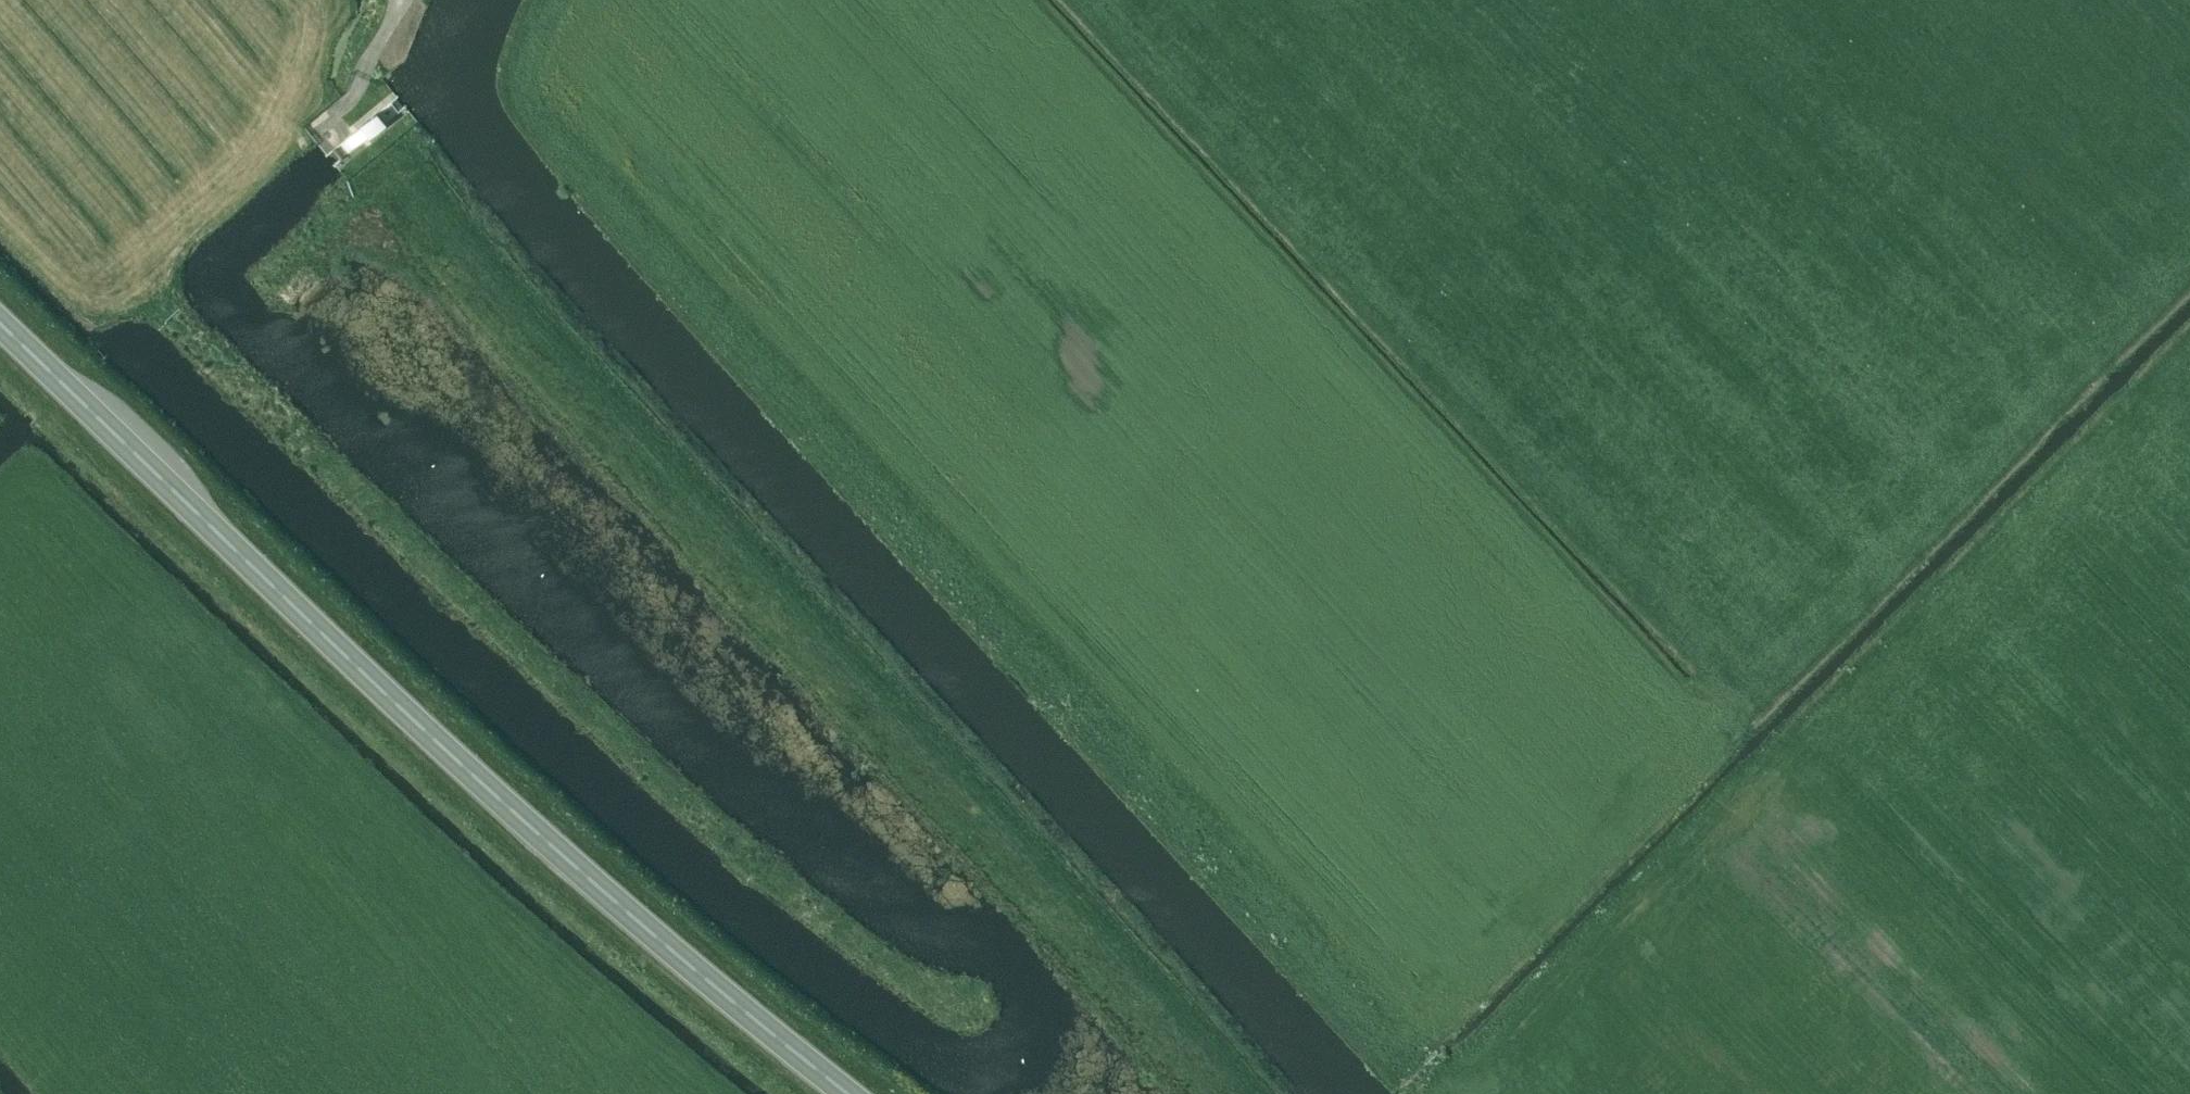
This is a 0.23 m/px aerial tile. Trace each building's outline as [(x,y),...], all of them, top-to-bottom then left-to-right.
[(385,122),(376,111),(358,126),(367,137),(385,122)]
